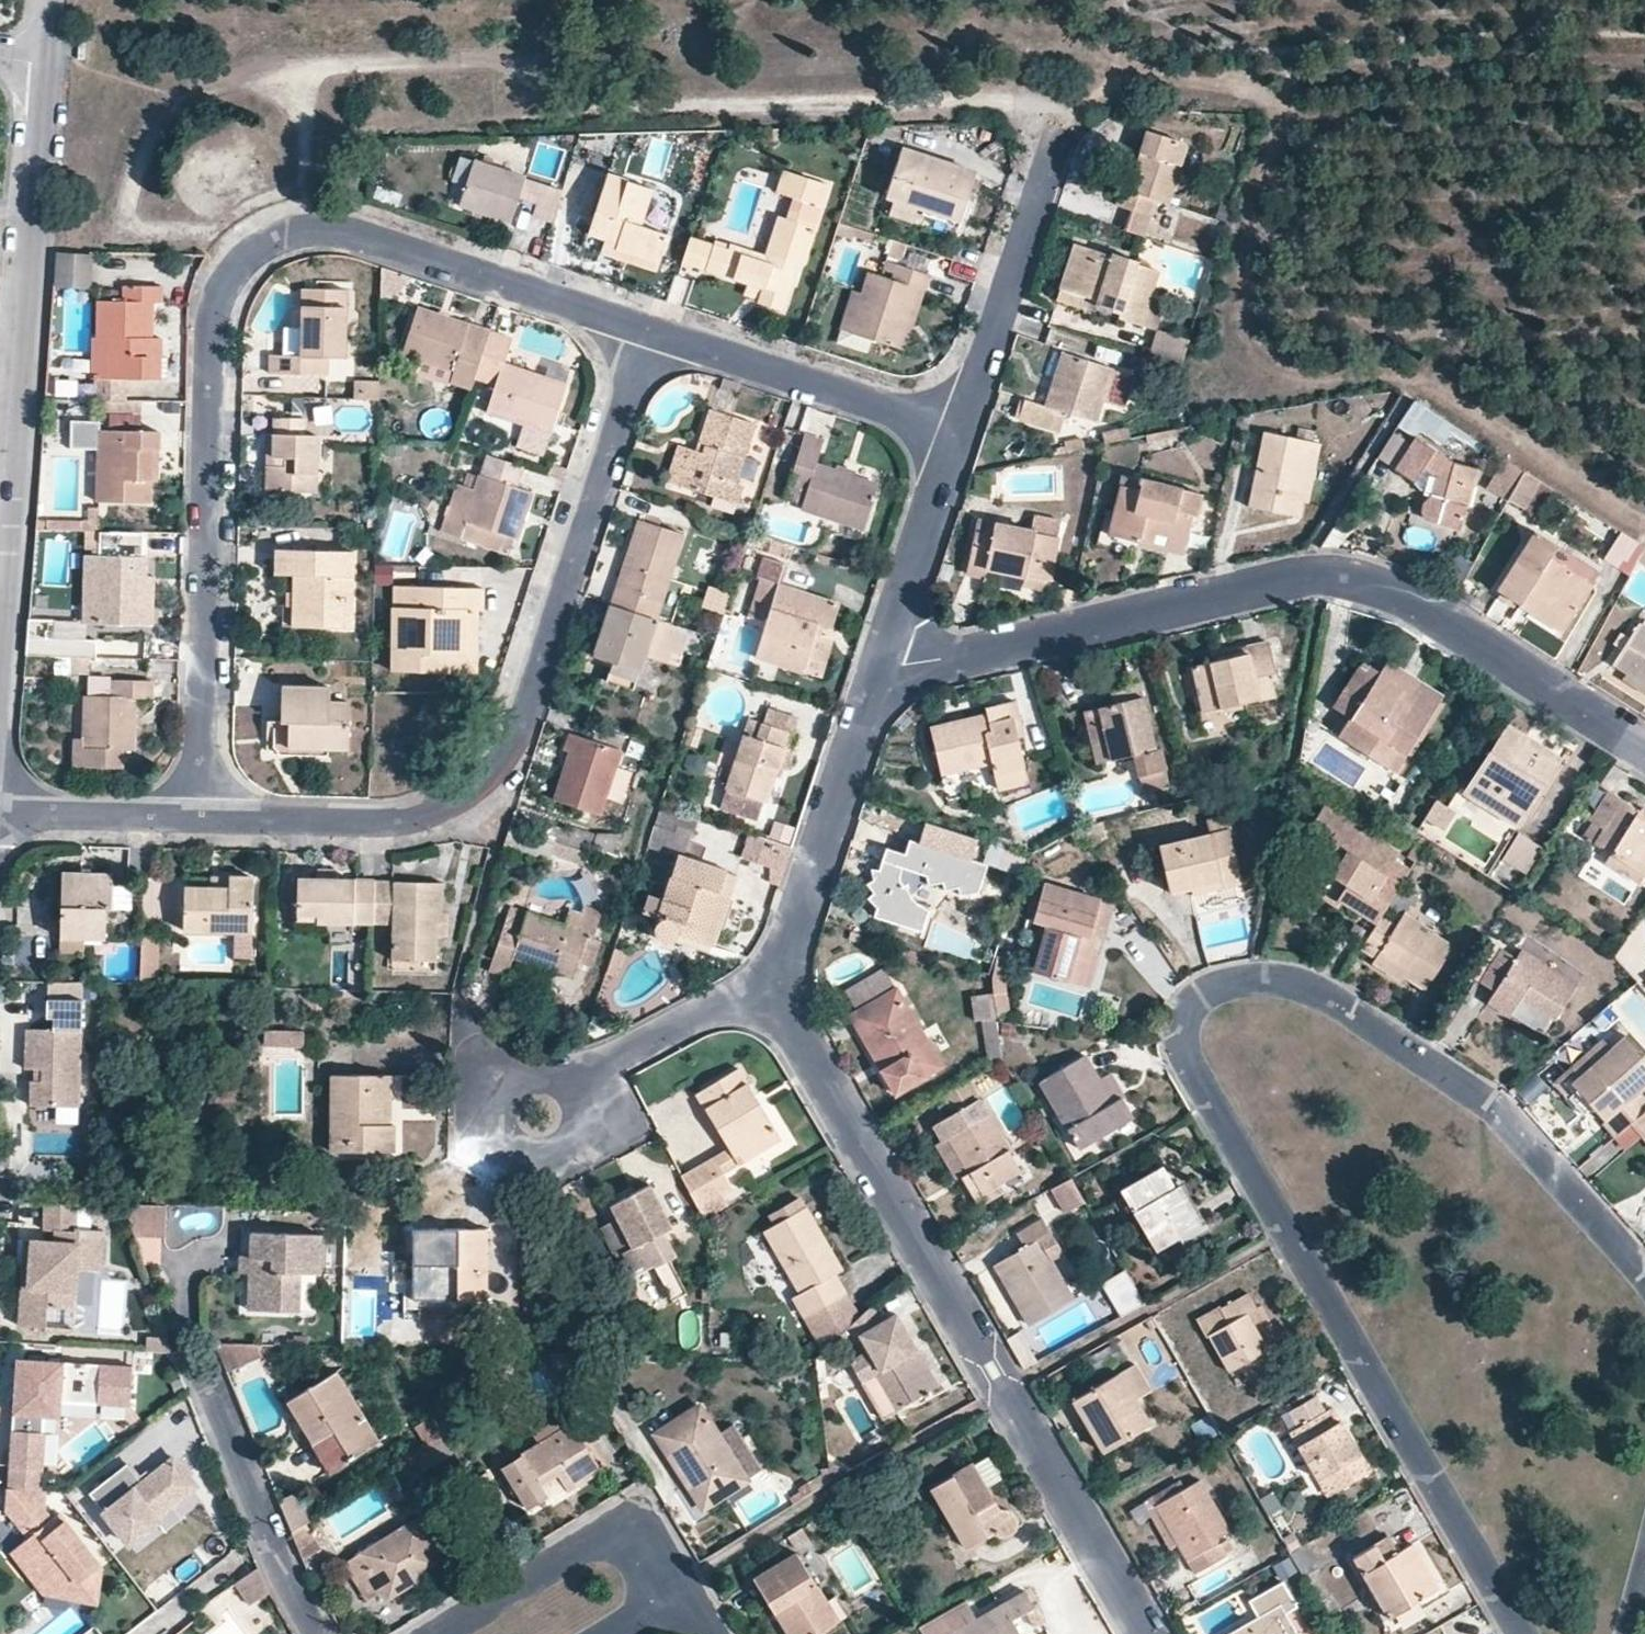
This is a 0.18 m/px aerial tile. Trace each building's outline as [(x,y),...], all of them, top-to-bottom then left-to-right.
[(1122,205),(1113,230),(1145,242),(1159,203),(1171,207),(1191,151),(1146,135),(1127,188),(1116,184),(1110,201),(1122,205)] [(576,148),(569,167),(596,175),(602,156),(609,158),(616,136),(579,137),(576,148)] [(576,148),(579,137),(566,137),(564,146),(576,148)] [(957,231),(966,205),(975,180),(905,155),(887,207),(925,220),(957,231)] [(459,158),(449,188),(462,192),(456,207),(511,227),(527,182),(459,158)] [(797,204),(805,180),(786,174),(778,197),(792,202),(797,204)] [(609,244),(663,265),(673,243),(642,231),(655,199),(608,180),(586,234),(609,244)] [(832,189),(805,180),(797,204),(824,213),(832,189)] [(376,189),(373,201),(395,208),(399,196),(376,189)] [(817,233),(824,213),(797,204),(792,202),(786,222),(817,233)] [(973,208),(966,205),(957,231),(925,220),(921,230),(961,244),(973,208)] [(706,277),(759,294),(760,291),(775,296),(770,311),(784,315),(800,267),(805,269),(817,233),(786,222),(779,220),(765,259),(717,243),(716,248),(706,277)] [(691,240),(681,268),(706,277),(716,248),(691,240)] [(658,278),(663,265),(609,244),(604,256),(658,278)] [(1073,248),(1059,289),(1108,305),(1103,320),(1145,334),(1164,278),(1138,269),(1140,264),(1116,255),(1114,262),(1073,248)] [(851,337),(872,343),(907,354),(931,277),(897,267),(892,284),(869,277),(863,297),(851,337)] [(1108,305),(1059,289),(1054,303),(1103,320),(1108,305)] [(89,306),(88,334),(106,335),(104,382),(148,384),(148,364),(166,364),(166,344),(156,344),(157,312),(167,312),(167,291),(122,290),(121,300),(89,299),(89,306)] [(302,358),(284,358),(274,358),(273,381),(322,382),(323,363),(342,364),(344,292),(304,291),(302,358)] [(760,291),(759,294),(755,306),(770,311),(775,296),(760,291)] [(868,356),(872,343),(851,337),(863,297),(852,294),(836,347),(868,356)] [(475,384),(493,336),(421,308),(403,353),(452,371),(445,388),(470,397),(475,384)] [(1156,333),(1151,355),(1183,362),(1188,341),(1156,333)] [(106,335),(88,334),(86,382),(104,382),(106,335)] [(514,344),(493,336),(475,384),(496,392),(487,415),(529,431),(524,442),(549,452),(572,391),(506,365),(514,344)] [(1026,403),(1020,419),(1060,434),(1067,414),(1100,426),(1117,378),(1062,358),(1044,409),(1026,403)] [(173,365),(166,364),(148,364),(148,384),(172,385),(173,365)] [(377,398),(378,380),(346,379),(345,398),(377,398)] [(55,399),(77,400),(77,383),(56,383),(55,399)] [(1454,422),(1416,397),(1399,424),(1413,431),(1423,429),(1443,441),(1448,432),(1454,422)] [(144,405),(99,402),(98,415),(143,418),(144,405)] [(713,413),(699,450),(711,454),(707,465),(695,461),(692,460),(678,497),(736,518),(745,494),(732,489),(755,428),(713,413)] [(277,474),(265,474),(264,497),(319,498),(320,440),(300,440),(301,421),(274,421),(274,441),(278,441),(277,474)] [(1454,422),(1448,432),(1464,443),(1471,434),(1454,422)] [(72,451),(98,452),(99,437),(99,427),(73,425),(72,451)] [(814,483),(807,505),(835,515),(870,527),(883,487),(815,464),(823,441),(806,434),(791,476),(814,483)] [(1293,518),(1298,498),(1310,441),(1266,434),(1248,506),(1293,518)] [(99,437),(98,452),(95,503),(146,506),(147,489),(148,457),(159,458),(160,440),(99,437)] [(1413,481),(1424,464),(1436,471),(1433,493),(1433,494),(1426,496),(1419,503),(1418,514),(1423,520),(1460,531),(1476,465),(1451,458),(1416,438),(1395,468),(1413,481)] [(265,441),(265,474),(277,474),(278,441),(274,441),(265,441)] [(1310,441),(1298,498),(1308,499),(1320,443),(1310,441)] [(711,454),(699,450),(695,461),(707,465),(711,454)] [(1517,484),(1525,468),(1504,455),(1495,470),(1517,484)] [(667,493),(678,497),(692,460),(681,456),(667,493)] [(148,457),(147,489),(157,490),(159,458),(148,457)] [(516,494),(525,471),(490,457),(475,495),(456,487),(435,539),(455,547),(463,526),(506,543),(515,547),(533,501),(516,494)] [(1433,493),(1436,471),(1424,464),(1413,481),(1433,493)] [(552,467),(549,478),(565,483),(569,472),(552,467)] [(1540,477),(1525,468),(1517,484),(1510,496),(1525,505),(1540,477)] [(791,476),(783,498),(807,505),(814,483),(791,476)] [(1109,535),(1141,543),(1143,534),(1164,539),(1162,548),(1184,554),(1194,516),(1197,516),(1202,494),(1139,479),(1137,488),(1123,485),(1109,535)] [(1033,532),(1058,538),(1063,517),(1039,512),(1033,532)] [(835,515),(830,531),(865,542),(870,527),(835,515)] [(35,520),(35,532),(48,532),(49,520),(35,520)] [(1049,583),(1058,538),(1033,532),(979,521),(967,575),(985,579),(989,570),(1049,583)] [(463,526),(455,547),(498,564),(506,543),(463,526)] [(619,588),(614,602),(659,617),(672,578),(684,540),(640,526),(629,557),(638,560),(628,591),(619,588)] [(1430,551),(1434,532),(1407,527),(1403,546),(1430,551)] [(1497,589),(1521,604),(1530,592),(1570,619),(1592,582),(1553,556),(1561,542),(1538,528),(1497,589)] [(1634,559),(1644,543),(1620,529),(1610,543),(1634,559)] [(1143,534),(1141,543),(1162,548),(1164,539),(1143,534)] [(797,550),(769,540),(765,549),(794,558),(797,550)] [(352,631),(352,554),(276,553),(275,578),(294,578),(294,631),(352,631)] [(638,560),(629,557),(619,588),(628,591),(638,560)] [(148,631),(150,609),(131,608),(133,579),(152,580),(153,564),(84,559),(83,585),(99,586),(96,628),(148,631)] [(832,633),(840,607),(781,589),(787,569),(768,563),(750,621),(766,626),(755,663),(802,677),(817,629),(832,633)] [(659,617),(675,623),(689,584),(672,578),(659,617)] [(131,608),(150,609),(152,580),(133,579),(131,608)] [(80,627),(96,628),(99,586),(83,585),(80,627)] [(706,589),(701,612),(725,617),(730,593),(706,589)] [(461,616),(474,616),(480,616),(480,591),(393,592),(394,680),(420,680),(419,661),(461,660),(461,616)] [(1530,592),(1521,604),(1563,630),(1570,619),(1530,592)] [(659,617),(614,602),(597,656),(613,662),(639,670),(641,671),(659,617)] [(474,680),(474,616),(461,616),(461,660),(419,661),(420,680),(474,680)] [(1626,670),(1644,683),(1644,629),(1634,623),(1625,636),(1619,646),(1610,660),(1626,670)] [(1610,642),(1619,646),(1625,636),(1617,631),(1610,642)] [(52,645),(51,664),(74,664),(87,664),(94,665),(95,641),(52,641),(52,645)] [(29,645),(29,663),(51,664),(52,645),(29,645)] [(1246,660),(1215,668),(1193,673),(1204,717),(1276,699),(1272,681),(1277,680),(1269,647),(1244,653),(1246,660)] [(1213,661),(1215,668),(1246,660),(1244,653),(1213,661)] [(632,690),(639,670),(613,662),(606,682),(632,690)] [(87,679),(87,664),(74,664),(73,678),(87,679)] [(1415,690),(1443,706),(1446,702),(1389,665),(1385,670),(1399,680),(1399,690),(1413,696),(1415,690)] [(1397,775),(1443,706),(1415,690),(1413,696),(1399,690),(1399,680),(1385,670),(1382,676),(1367,666),(1344,700),(1344,714),(1355,720),(1343,739),(1397,775)] [(1626,670),(1621,677),(1643,691),(1644,689),(1644,683),(1626,670)] [(113,696),(83,695),(80,750),(69,749),(68,771),(120,773),(121,754),(135,754),(137,707),(152,707),(153,682),(114,680),(113,696)] [(1099,708),(1114,760),(1136,754),(1142,775),(1172,767),(1166,745),(1156,748),(1138,684),(1110,691),(1114,704),(1099,708)] [(266,760),(333,759),(354,760),(354,708),(331,708),(331,694),(279,693),(278,721),(265,721),(266,760)] [(1014,732),(1022,730),(1016,703),(983,710),(985,716),(929,728),(940,774),(989,763),(995,791),(1026,784),(1017,742),(1014,732)] [(1099,764),(1114,760),(1099,708),(1084,711),(1099,764)] [(766,804),(775,777),(789,732),(762,724),(757,738),(745,735),(727,791),(766,804)] [(1528,739),(1506,727),(1466,794),(1520,827),(1557,765),(1524,746),(1528,739)] [(1024,741),(1022,730),(1014,732),(1017,742),(1024,741)] [(789,732),(775,777),(782,779),(796,734),(789,732)] [(600,818),(623,754),(569,735),(562,756),(569,759),(554,802),(600,818)] [(1594,843),(1610,854),(1606,860),(1639,882),(1644,872),(1644,820),(1634,814),(1637,809),(1608,790),(1590,821),(1603,830),(1594,843)] [(1439,830),(1450,812),(1434,803),(1424,821),(1439,830)] [(1340,900),(1376,924),(1378,921),(1400,886),(1383,874),(1395,854),(1323,809),(1309,831),(1329,845),(1316,866),(1347,887),(1340,900)] [(1644,820),(1644,813),(1637,809),(1634,814),(1644,820)] [(1587,819),(1575,811),(1570,819),(1582,826),(1587,819)] [(1581,835),(1594,843),(1603,830),(1590,821),(1581,835)] [(774,822),(768,839),(788,846),(794,829),(774,822)] [(926,823),(919,846),(972,862),(979,840),(926,823)] [(1213,843),(1232,838),(1230,830),(1211,834),(1213,843)] [(1501,857),(1531,877),(1547,851),(1516,832),(1501,857)] [(789,848),(747,834),(738,858),(780,872),(789,848)] [(1242,883),(1232,838),(1213,843),(1211,834),(1159,846),(1168,893),(1192,888),(1201,886),(1202,892),(1242,883)] [(893,864),(883,862),(880,873),(874,872),(874,882),(869,885),(870,895),(866,904),(878,910),(874,918),(922,933),(929,911),(918,906),(913,899),(908,890),(904,890),(901,877),(906,867),(930,877),(930,883),(946,883),(946,891),(959,888),(963,895),(981,892),(988,867),(972,862),(919,846),(912,843),(906,856),(896,853),(893,864)] [(1030,859),(992,845),(984,864),(1023,878),(1030,859)] [(887,851),(883,862),(893,864),(896,853),(887,851)] [(660,936),(679,942),(683,934),(707,941),(732,870),(684,856),(668,901),(675,903),(671,916),(665,913),(661,924),(660,936)] [(683,934),(679,942),(716,952),(741,873),(732,870),(707,941),(683,934)] [(109,912),(110,886),(111,876),(63,874),(60,942),(103,944),(104,912),(109,912)] [(302,877),(301,918),(357,919),(378,920),(378,878),(302,877)] [(445,879),(378,878),(378,920),(377,928),(396,929),(395,966),(433,967),(433,944),(433,924),(444,924),(445,879)] [(250,880),(228,879),(228,893),(208,893),(186,893),(185,939),(249,940),(250,880)] [(228,893),(228,879),(208,879),(208,893),(228,893)] [(1087,937),(1099,900),(1048,883),(1035,922),(1049,925),(1035,969),(1081,987),(1095,939),(1087,937)] [(1245,904),(1242,883),(1202,892),(1207,913),(1245,904)] [(132,887),(110,886),(109,912),(131,913),(132,887)] [(1201,886),(1192,888),(1193,894),(1202,892),(1201,886)] [(1116,906),(1099,900),(1087,937),(1095,939),(1081,987),(1091,989),(1116,906)] [(668,901),(665,913),(671,916),(675,903),(668,901)] [(587,938),(595,941),(604,914),(588,908),(585,913),(583,919),(572,916),(570,919),(562,916),(559,923),(526,915),(522,931),(504,925),(492,958),(510,964),(513,956),(573,975),(578,963),(587,938)] [(583,919),(585,913),(574,909),(572,916),(583,919)] [(1399,915),(1396,920),(1423,938),(1427,933),(1399,915)] [(357,919),(301,918),(301,929),(335,929),(334,941),(357,941),(357,919)] [(1376,924),(1361,948),(1375,957),(1377,954),(1403,970),(1401,974),(1423,988),(1450,947),(1427,933),(1423,938),(1396,920),(1390,928),(1378,921),(1376,924)] [(444,944),(444,924),(433,924),(433,944),(444,944)] [(600,943),(595,941),(587,938),(578,963),(591,969),(600,943)] [(140,944),(139,982),(157,982),(158,945),(140,944)] [(1576,987),(1539,964),(1534,971),(1514,958),(1503,952),(1481,985),(1492,993),(1486,1003),(1522,1029),(1531,1026),(1542,1013),(1554,1019),(1576,987)] [(1534,971),(1539,964),(1518,952),(1514,958),(1534,971)] [(1377,954),(1375,957),(1373,962),(1397,978),(1401,974),(1403,970),(1377,954)] [(996,1018),(1010,1017),(1005,976),(1009,959),(997,955),(990,976),(993,993),(996,1018)] [(433,967),(395,966),(395,979),(433,979),(433,967)] [(854,1013),(897,989),(884,968),(843,991),(854,1013)] [(942,1067),(897,989),(854,1013),(850,1015),(859,1032),(866,1028),(888,1066),(881,1070),(895,1094),(942,1067)] [(993,993),(972,995),(975,1020),(983,1020),(996,1018),(993,993)] [(82,1004),(47,1003),(47,1022),(54,1022),(53,1033),(26,1032),(25,1072),(35,1072),(42,1072),(41,1085),(35,1085),(30,1085),(30,1109),(79,1111),(82,1004)] [(996,1018),(983,1020),(986,1046),(1000,1045),(996,1018)] [(888,1066),(866,1028),(859,1032),(871,1051),(866,1054),(874,1067),(877,1065),(880,1071),(881,1070),(888,1066)] [(300,1049),(301,1036),(266,1034),(266,1046),(300,1049)] [(1644,1112),(1644,1100),(1639,1093),(1644,1088),(1644,1057),(1627,1036),(1613,1049),(1573,1084),(1594,1109),(1618,1137),(1634,1122),(1644,1112)] [(1585,1117),(1594,1109),(1573,1084),(1613,1049),(1606,1040),(1557,1084),(1585,1117)] [(1134,1118),(1123,1099),(1114,1104),(1098,1077),(1086,1057),(1041,1082),(1079,1150),(1134,1118)] [(1114,1104),(1123,1099),(1129,1096),(1113,1070),(1098,1077),(1114,1104)] [(778,1142),(737,1072),(697,1097),(736,1166),(778,1142)] [(351,1148),(351,1155),(393,1155),(392,1128),(381,1128),(381,1079),(332,1079),(332,1147),(351,1148)] [(971,1101),(977,1097),(968,1080),(961,1084),(971,1101)] [(961,1084),(942,1094),(953,1113),(933,1123),(940,1139),(937,1142),(961,1183),(965,1182),(979,1204),(1003,1191),(999,1183),(1018,1171),(977,1097),(971,1101),(961,1084)] [(1634,1122),(1644,1134),(1644,1112),(1634,1122)] [(704,1160),(679,1173),(695,1202),(718,1189),(731,1181),(724,1167),(712,1174),(704,1160)] [(1198,1226),(1162,1167),(1122,1191),(1156,1251),(1198,1226)] [(1071,1178),(1051,1190),(1064,1213),(1085,1202),(1071,1178)] [(671,1228),(648,1186),(610,1207),(632,1248),(622,1253),(636,1278),(654,1268),(674,1304),(687,1296),(670,1261),(676,1257),(663,1233),(671,1228)] [(695,1202),(703,1218),(726,1204),(718,1189),(695,1202)] [(79,1199),(48,1197),(46,1225),(57,1226),(56,1237),(33,1235),(32,1256),(25,1256),(21,1321),(48,1323),(49,1302),(76,1304),(80,1241),(104,1243),(105,1225),(78,1223),(79,1199)] [(807,1318),(846,1295),(835,1276),(840,1271),(797,1197),(760,1219),(802,1294),(796,1300),(807,1318)] [(132,1233),(140,1233),(133,1203),(126,1202),(123,1201),(132,1233)] [(164,1233),(153,1203),(141,1203),(133,1203),(140,1233),(164,1233)] [(252,1256),(257,1219),(246,1217),(243,1256),(252,1256)] [(322,1224),(257,1219),(252,1256),(250,1273),(260,1273),(258,1293),(299,1296),(302,1261),(320,1262),(322,1224)] [(1031,1325),(1073,1301),(1039,1242),(1047,1235),(1039,1221),(1013,1237),(1020,1251),(997,1266),(1031,1325)] [(436,1289),(436,1300),(487,1301),(486,1231),(417,1230),(415,1288),(436,1289)] [(80,1241),(79,1264),(102,1265),(104,1243),(80,1241)] [(1004,1326),(1011,1322),(999,1299),(1005,1296),(991,1269),(977,1276),(1004,1326)] [(249,1292),(258,1293),(260,1273),(250,1273),(249,1292)] [(414,1300),(436,1300),(436,1289),(415,1288),(414,1300)] [(1255,1310),(1246,1294),(1221,1311),(1217,1306),(1194,1318),(1205,1340),(1209,1337),(1231,1373),(1268,1350),(1249,1315),(1255,1310)] [(858,1318),(846,1295),(807,1318),(819,1339),(858,1318)] [(872,1307),(847,1331),(867,1351),(851,1362),(863,1384),(876,1376),(898,1411),(938,1388),(913,1343),(908,1347),(900,1333),(905,1330),(897,1316),(884,1321),(872,1307)] [(908,1347),(913,1343),(905,1330),(900,1333),(908,1347)] [(144,1345),(169,1347),(165,1334),(146,1331),(144,1345)] [(261,1363),(256,1346),(209,1346),(223,1379),(261,1363)] [(28,1363),(17,1362),(13,1405),(25,1395),(28,1363)] [(13,1405),(6,1489),(39,1491),(41,1459),(25,1457),(27,1434),(39,1435),(41,1417),(57,1403),(128,1409),(131,1372),(28,1363),(25,1395),(13,1405)] [(1099,1431),(1094,1434),(1107,1455),(1151,1427),(1121,1375),(1080,1400),(1099,1431)] [(330,1440),(347,1469),(380,1449),(337,1376),(286,1406),(312,1451),(330,1440)] [(1285,1415),(1296,1432),(1323,1416),(1312,1398),(1285,1415)] [(1074,1404),(1094,1434),(1099,1431),(1080,1400),(1074,1404)] [(703,1404),(664,1428),(687,1464),(674,1472),(699,1510),(750,1479),(703,1404)] [(1338,1435),(1345,1431),(1332,1410),(1325,1414),(1338,1435)] [(1372,1477),(1345,1431),(1338,1435),(1325,1414),(1323,1416),(1296,1432),(1292,1434),(1321,1482),(1328,1477),(1338,1493),(1355,1482),(1357,1486),(1372,1477)] [(519,1447),(526,1458),(569,1431),(577,1444),(586,1438),(570,1415),(519,1447)] [(1199,1443),(1215,1435),(1208,1420),(1192,1428),(1199,1443)] [(687,1464),(664,1428),(652,1436),(674,1472),(687,1464)] [(569,1431),(526,1458),(501,1474),(526,1513),(547,1500),(542,1492),(536,1484),(552,1473),(558,1482),(563,1491),(594,1471),(577,1444),(569,1431)] [(25,1457),(41,1459),(43,1435),(39,1435),(27,1434),(25,1457)] [(329,1479),(347,1469),(330,1440),(312,1451),(329,1479)] [(977,1466),(991,1489),(1005,1480),(991,1458),(977,1466)] [(127,1467),(88,1496),(127,1547),(156,1526),(157,1525),(155,1522),(171,1509),(196,1491),(174,1462),(142,1487),(127,1467)] [(977,1466),(936,1489),(971,1549),(998,1533),(1004,1536),(1010,1537),(1016,1535),(1022,1527),(1021,1519),(1014,1512),(1006,1512),(991,1489),(977,1466)] [(536,1484),(542,1492),(558,1482),(552,1473),(536,1484)] [(1330,1497),(1338,1493),(1328,1477),(1321,1482),(1330,1497)] [(1156,1508),(1180,1548),(1196,1576),(1229,1558),(1228,1556),(1235,1550),(1228,1540),(1221,1544),(1218,1539),(1228,1533),(1198,1482),(1156,1508)] [(43,1492),(6,1489),(4,1510),(25,1538),(8,1551),(41,1595),(96,1611),(99,1572),(56,1514),(49,1519),(42,1509),(43,1492)] [(298,1491),(277,1504),(291,1535),(308,1524),(312,1522),(298,1491)] [(1259,1501),(1269,1517),(1282,1509),(1273,1493),(1259,1501)] [(1301,1508),(1302,1503),(1301,1498),(1295,1495),(1290,1497),(1287,1503),(1289,1508),(1295,1510),(1301,1508)] [(1171,1553),(1180,1548),(1156,1508),(1148,1513),(1171,1553)] [(171,1509),(155,1522),(157,1525),(156,1526),(163,1536),(181,1522),(171,1509)] [(415,1522),(342,1564),(362,1600),(382,1589),(388,1599),(441,1569),(415,1522)] [(321,1546),(308,1524),(291,1535),(303,1559),(321,1546)] [(1404,1552),(1395,1538),(1355,1561),(1390,1622),(1439,1594),(1412,1547),(1404,1552)] [(1305,1547),(1291,1555),(1300,1571),(1306,1580),(1319,1571),(1305,1547)] [(1300,1571),(1291,1555),(1273,1567),(1282,1582),(1300,1571)] [(798,1558),(751,1586),(770,1617),(776,1614),(789,1633),(823,1633),(839,1625),(798,1558)] [(262,1595),(273,1589),(259,1561),(245,1571),(262,1595)] [(249,1603),(262,1595),(245,1571),(234,1580),(249,1603)] [(1283,1587),(1251,1604),(1261,1620),(1239,1633),(1295,1633),(1286,1618),(1297,1611),(1283,1587)] [(925,1633),(1023,1633),(1015,1621),(1029,1612),(1037,1608),(1027,1591),(979,1620),(968,1602),(922,1629),(925,1633)] [(1047,1623),(1037,1608),(1029,1612),(1038,1628),(1047,1623)]
